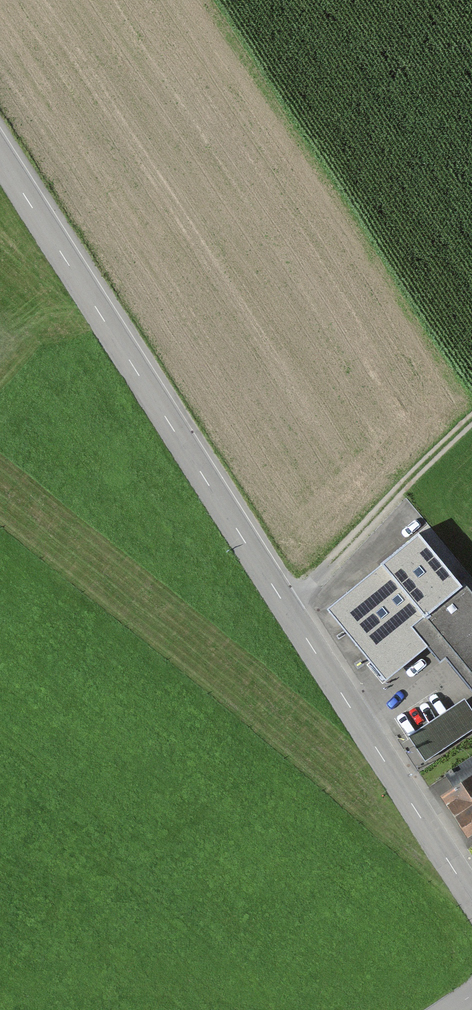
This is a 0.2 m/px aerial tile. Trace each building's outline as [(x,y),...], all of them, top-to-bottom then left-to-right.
[(417,529),(342,593),(386,645),(423,614),(461,579),(417,529)] [(461,579),(423,614),(471,672),(471,592),(461,579)] [(342,593),(326,606),(386,677),(426,643),(439,659),(446,653),(471,684),(471,672),(423,614),(386,645),(342,593)] [(464,697),(409,734),(426,759),(471,728),(471,709),(464,697)] [(441,791),(467,832),(471,829),(471,771),(441,791)]
